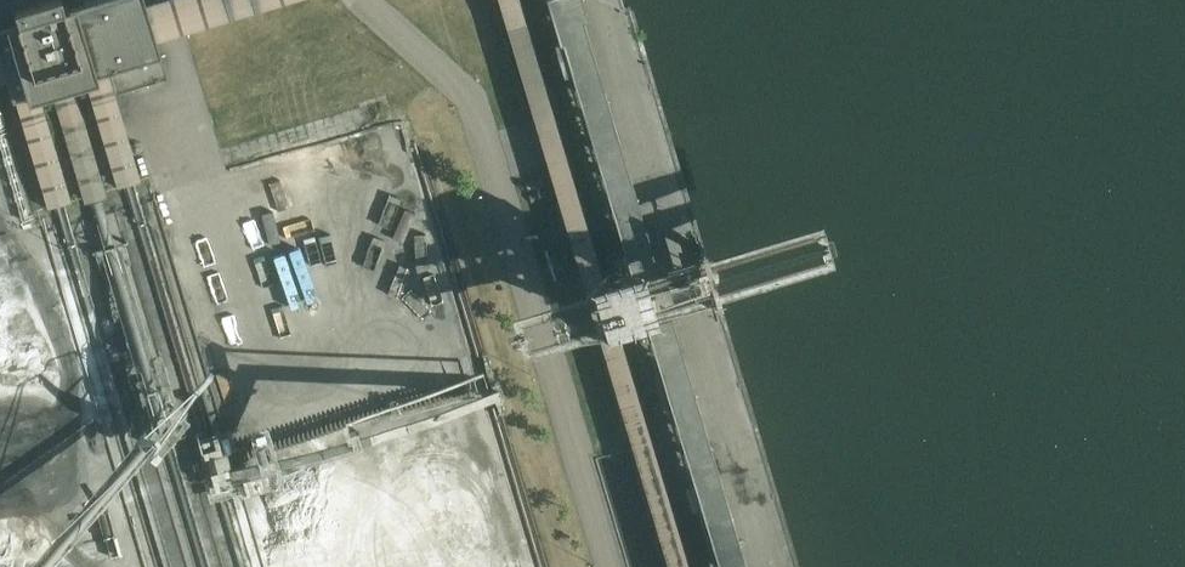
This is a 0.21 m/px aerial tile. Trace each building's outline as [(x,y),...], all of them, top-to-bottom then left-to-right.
[(7,81),(12,97),(14,96),(48,206),(71,199),(38,89),(50,85),(83,196),(105,190),(72,79),(84,75),(117,186),(140,179),(108,68),(109,68),(116,91),(167,76),(145,0),(88,0),(64,7),(62,0),(43,0),(14,8),(18,21),(0,26),(0,83),(7,81)]
